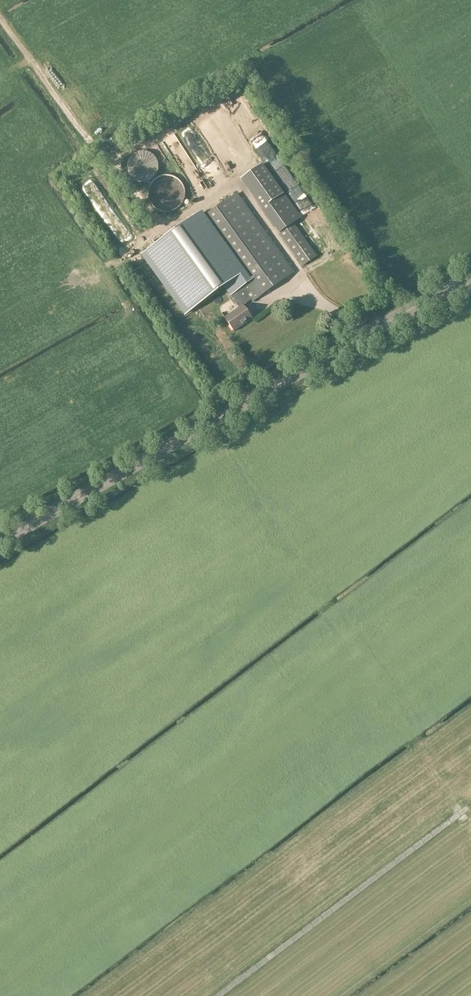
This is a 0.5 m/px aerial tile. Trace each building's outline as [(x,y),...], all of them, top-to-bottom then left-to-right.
[(238,96),(228,101),(234,113),(244,108),(238,96)] [(187,122),(179,127),(198,158),(197,159),(200,163),(201,162),(209,176),(217,172),(187,122)] [(158,133),(165,149),(178,143),(172,128),(158,133)] [(158,169),(158,167),(158,166),(158,165),(158,163),(158,162),(157,161),(156,160),(156,159),(155,157),(154,156),(153,156),(152,155),(151,154),(150,153),(148,153),(147,152),(146,152),(144,152),(143,152),(142,152),(140,152),(139,152),(138,153),(136,153),(135,154),(134,155),(133,156),(132,156),(131,157),(130,159),(130,160),(129,161),(128,162),(128,163),(128,165),(128,166),(127,167),(128,169),(128,170),(128,171),(128,173),(129,174),(130,175),(130,176),(131,177),(132,178),(133,179),(134,180),(135,181),(136,181),(138,182),(139,182),(140,183),(142,183),(143,183),(144,183),(146,183),(147,182),(148,182),(150,181),(151,181),(152,180),(153,179),(154,178),(155,177),(156,176),(156,175),(157,174),(158,173),(158,171),(158,170),(158,169)] [(241,180),(303,266),(316,257),(293,224),(301,219),(262,164),(241,180)] [(185,196),(185,195),(185,193),(184,192),(184,190),(184,189),(183,187),(182,186),(181,184),(180,183),(179,182),(178,181),(177,180),(176,179),(174,178),(173,178),(171,177),(170,177),(168,177),(167,177),(165,177),(164,177),(162,177),(160,178),(159,178),(158,179),(156,180),(155,181),(154,182),(153,183),(152,184),(151,186),(150,187),(150,189),(149,190),(149,192),(149,193),(149,195),(149,196),(149,198),(149,199),(150,201),(150,202),(151,204),(152,205),(153,206),(154,207),(155,208),(156,209),(158,210),(159,211),(160,212),(162,212),(164,212),(165,213),(167,213),(168,213),(170,212),(171,212),(173,212),(174,211),(176,210),(177,209),(178,208),(179,207),(180,206),(181,205),(182,204),(183,202),(184,201),(184,199),(184,198),(185,196)] [(293,273),(237,194),(204,217),(201,213),(144,253),(187,313),(224,287),(239,309),(225,320),(234,333),(253,320),(243,306),(251,300),(253,302),(293,273)]
